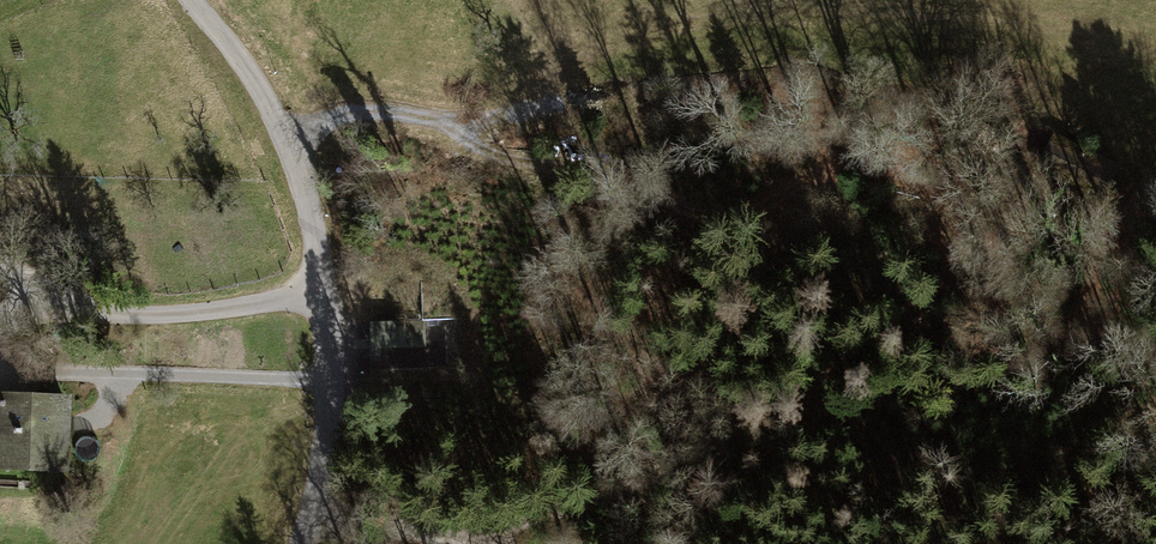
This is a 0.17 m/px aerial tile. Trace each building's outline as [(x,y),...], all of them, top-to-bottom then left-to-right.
[(76,482),(80,396),(0,396),(0,484),(76,482)]
